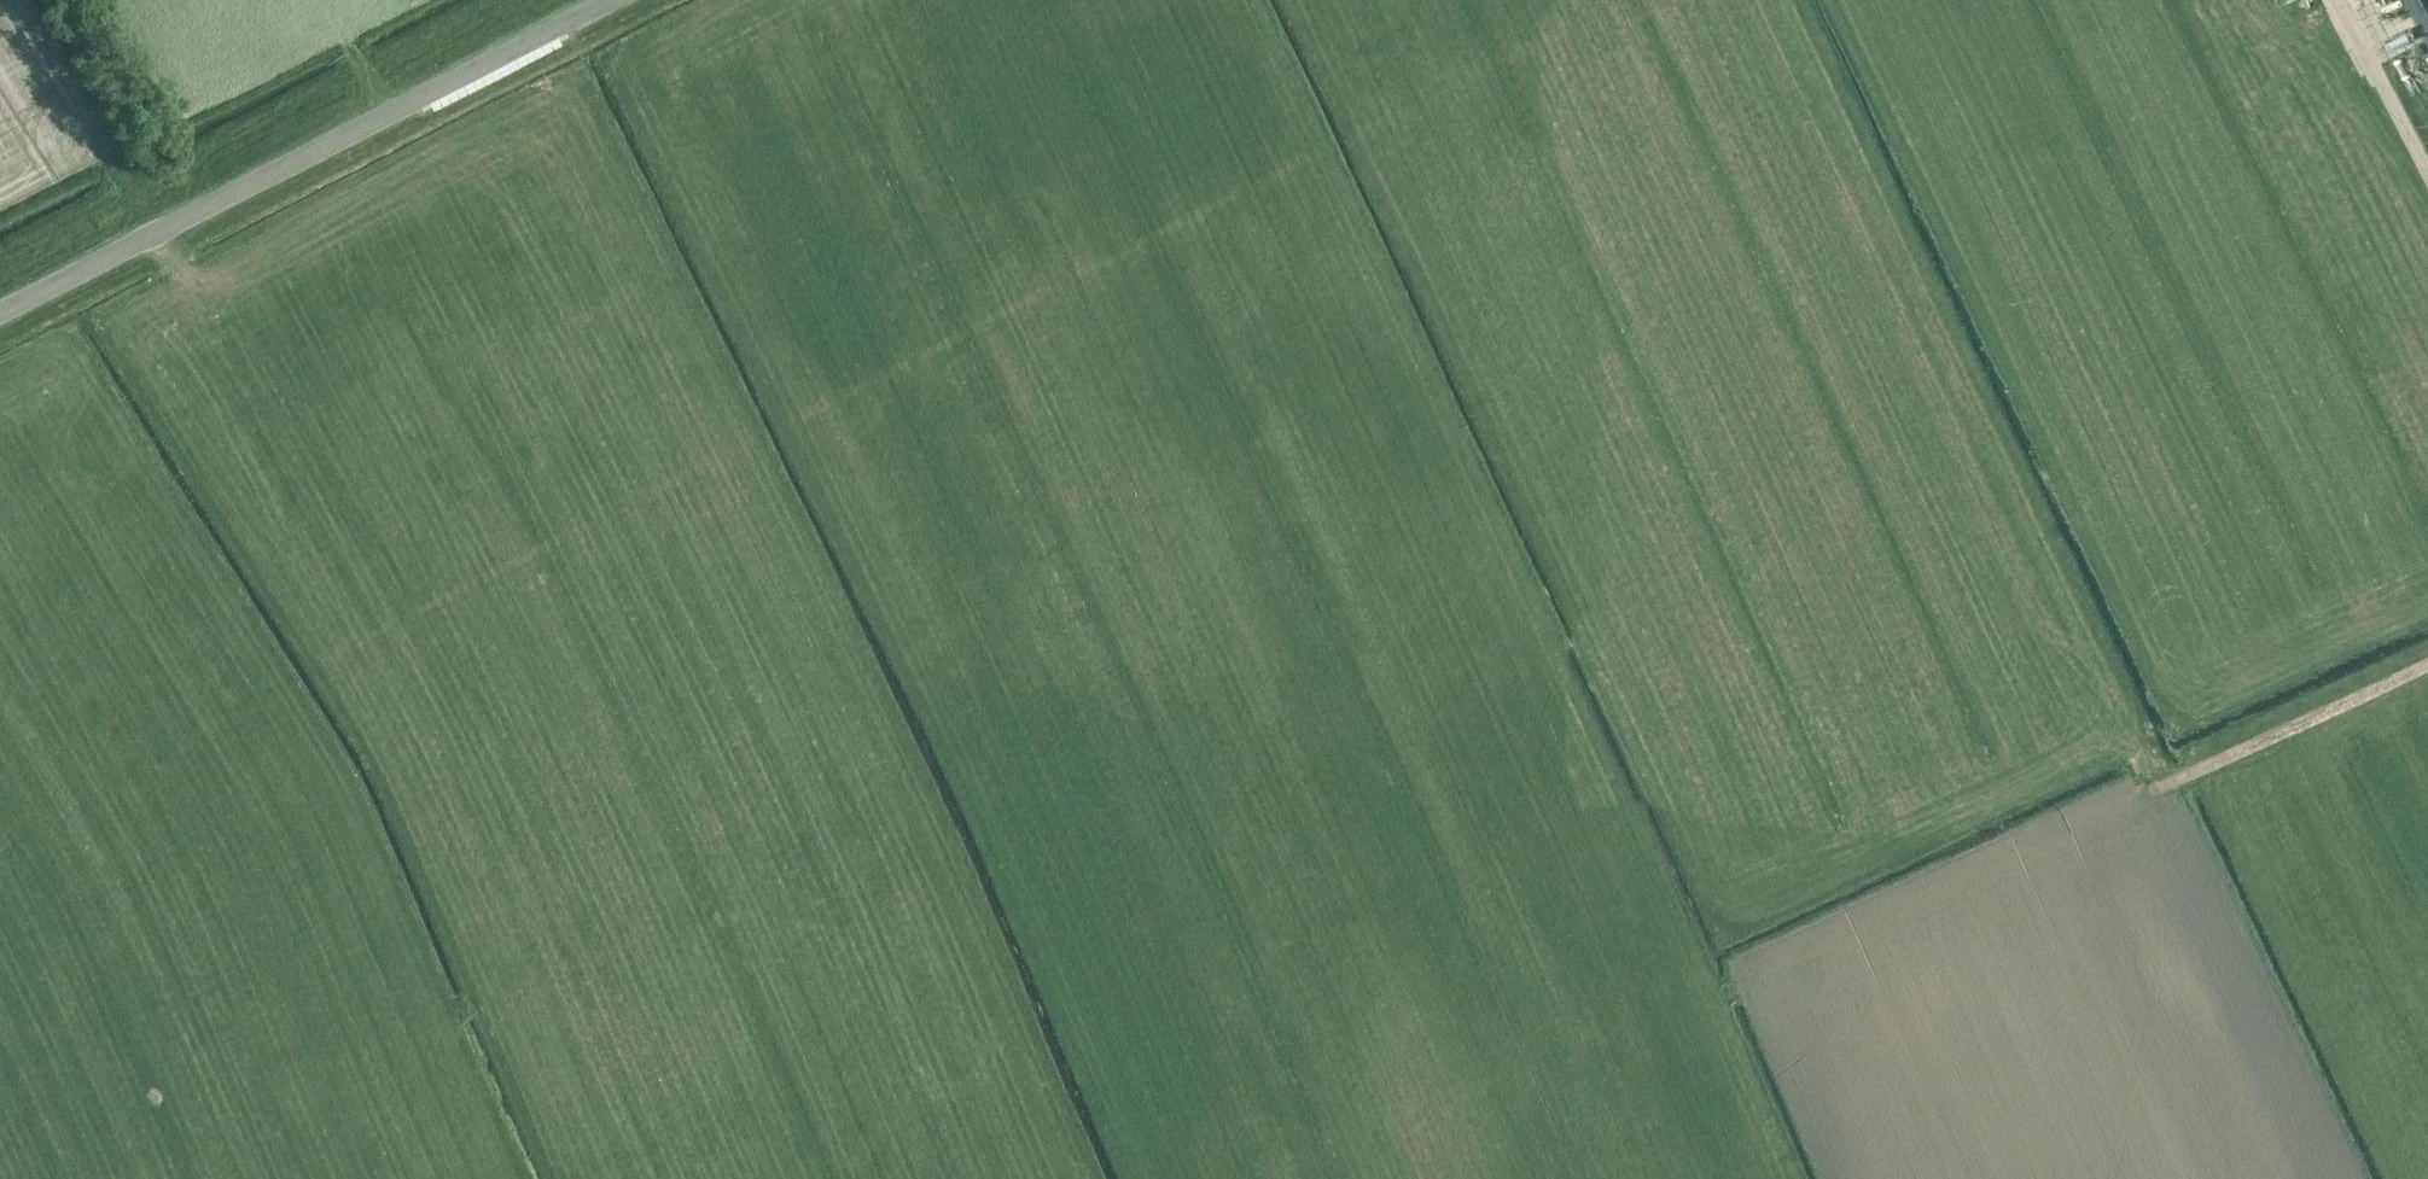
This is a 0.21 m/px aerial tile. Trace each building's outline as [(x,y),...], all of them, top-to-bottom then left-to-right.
[(2427,22),(2427,0),(2416,0),(2427,22)]
